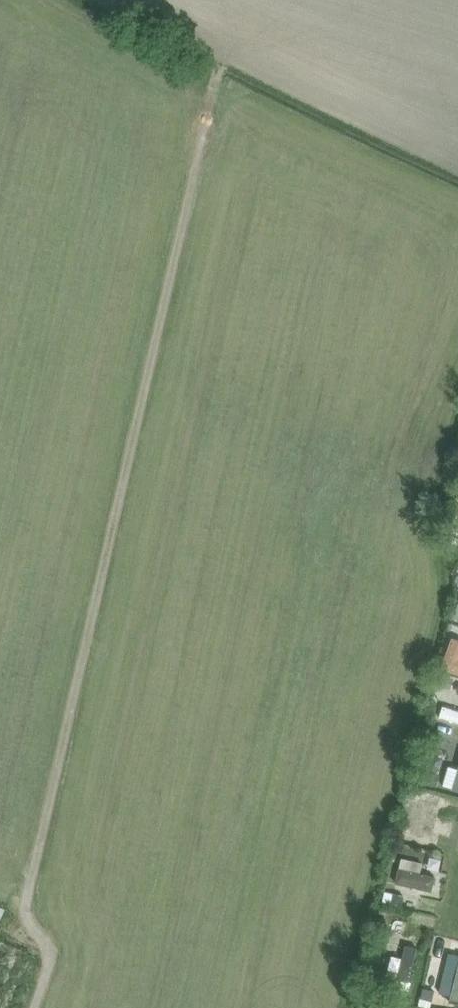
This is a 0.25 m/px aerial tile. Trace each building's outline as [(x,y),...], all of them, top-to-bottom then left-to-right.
[(412,785),(408,796),(418,799),(421,788),(412,785)] [(425,869),(405,866),(406,856),(389,854),(384,886),(422,891),(425,869)] [(394,893),(392,902),(402,904),(404,895),(394,893)]
